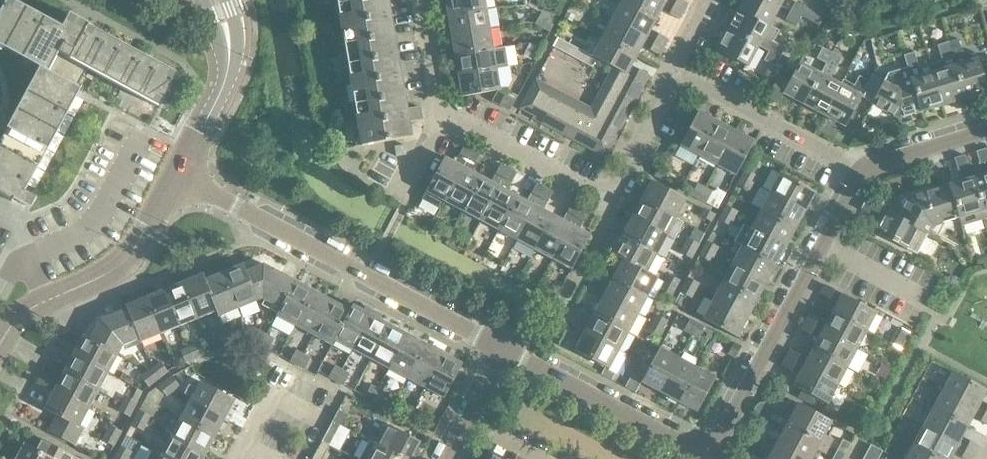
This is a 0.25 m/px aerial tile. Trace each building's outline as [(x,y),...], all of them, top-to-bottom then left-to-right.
[(41,66),(0,141),(0,195),(11,201),(13,198),(26,205),(31,195),(36,198),(37,197),(24,190),(80,86),(81,84),(79,83),(87,68),(159,107),(177,73),(76,18),(69,31),(11,0),(0,0),(0,44),(41,66)] [(361,145),(413,136),(412,135),(407,136),(401,101),(407,100),(406,94),(400,95),(384,0),(336,0),(361,145)] [(486,8),(485,0),(445,0),(448,14),(486,8)] [(656,19),(661,9),(679,19),(683,10),(664,0),(622,0),(622,1),(656,19)] [(683,10),(688,2),(683,0),(664,0),(683,10)] [(769,25),(780,4),(772,0),(743,0),(739,8),(769,25)] [(612,19),(664,46),(668,38),(651,29),(656,19),(622,1),(612,19)] [(795,1),(790,10),(801,16),(806,7),(795,1)] [(451,34),(489,28),(486,8),(448,14),(451,34)] [(739,8),(728,29),(759,45),(769,50),(780,56),(785,47),(773,40),(779,30),(769,25),(739,8)] [(790,10),(785,20),(796,25),(801,16),(790,10)] [(548,16),(541,12),(535,23),(542,27),(548,16)] [(555,20),(548,16),(542,27),(549,31),(555,20)] [(602,37),(637,55),(642,46),(659,55),(664,46),(612,19),(602,37)] [(455,54),(493,48),(489,28),(451,34),(455,54)] [(728,29),(716,50),(747,66),(759,45),(728,29)] [(561,50),(566,41),(558,36),(553,46),(561,50)] [(597,58),(612,67),(644,84),(649,74),(632,65),(637,55),(602,37),(592,55),(592,56),(597,58)] [(931,64),(943,104),(965,98),(948,41),(946,37),(936,40),(942,60),(931,64)] [(965,98),(986,91),(986,87),(976,51),(964,55),(962,49),(961,49),(958,38),(948,41),(965,98)] [(566,41),(561,50),(569,54),(574,45),(566,41)] [(574,45),(569,54),(577,58),(581,49),(574,45)] [(455,54),(458,75),(496,68),(506,66),(505,60),(506,59),(505,53),(503,53),(502,46),(493,48),(455,54)] [(816,58),(826,63),(832,51),(822,46),(816,58)] [(581,49),(577,58),(584,62),(589,53),(581,49)] [(780,56),(769,50),(764,60),(775,66),(780,56)] [(824,114),(840,84),(830,78),(841,57),(832,51),(826,63),(820,73),(804,104),(824,114)] [(943,104),(931,64),(919,67),(914,51),(904,55),(911,77),(921,111),(943,104)] [(589,53),(584,62),(593,67),(597,58),(592,56),(592,55),(589,53)] [(778,75),(767,97),(779,103),(784,93),(804,104),(820,73),(799,62),(789,81),(778,75)] [(612,67),(600,90),(599,91),(631,108),(644,84),(612,67)] [(496,68),(458,75),(462,96),(490,91),(491,101),(503,107),(511,92),(500,86),(496,68)] [(877,91),(872,102),(871,103),(899,118),(921,111),(911,77),(904,79),(899,76),(898,78),(888,72),(884,79),(872,73),(868,80),(866,84),(877,91)] [(862,96),(872,102),(877,91),(866,84),(868,80),(859,75),(854,84),(843,79),(840,84),(824,114),(845,126),(862,96)] [(532,117),(543,123),(560,91),(536,78),(521,108),(534,114),(532,117)] [(560,91),(543,123),(567,136),(584,104),(560,91)] [(618,132),(631,108),(599,91),(586,115),(618,132)] [(511,92),(503,107),(510,110),(518,95),(511,92)] [(409,122),(410,121),(423,119),(420,106),(407,109),(409,122)] [(699,155),(717,120),(698,110),(680,145),(699,155)] [(606,156),(618,132),(586,115),(574,139),(606,156)] [(717,164),(735,130),(717,120),(699,155),(717,164)] [(735,130),(717,164),(736,175),(754,140),(735,130)] [(406,154),(404,144),(395,146),(397,155),(406,154)] [(444,156),(440,164),(422,198),(441,209),(445,201),(445,200),(472,148),(464,144),(455,162),(444,156)] [(984,218),(986,217),(986,149),(986,147),(976,150),(979,162),(978,162),(981,174),(972,177),(984,218)] [(463,210),(481,176),(472,171),(481,153),(472,148),(445,200),(445,201),(463,210)] [(965,154),(954,157),(961,180),(950,184),(959,218),(961,225),(984,218),(972,177),(965,154)] [(481,176),(463,210),(481,220),(508,168),(500,163),(491,181),(481,176)] [(654,174),(662,179),(668,168),(660,163),(657,170),(654,174)] [(508,168),(481,220),(499,229),(517,195),(508,190),(517,172),(508,168)] [(746,168),(743,173),(742,176),(753,182),(757,174),(746,168)] [(771,191),(805,210),(815,191),(781,172),(771,191)] [(749,190),(753,182),(742,176),(737,184),(749,190)] [(686,198),(652,180),(642,199),(676,217),(686,198)] [(517,195),(499,229),(517,239),(544,187),(536,183),(527,200),(517,195)] [(698,198),(704,187),(697,183),(691,194),(698,198)] [(908,196),(898,215),(897,217),(917,227),(916,228),(926,234),(928,235),(933,226),(959,218),(950,184),(908,196)] [(544,187),(517,239),(535,248),(553,214),(544,209),(553,191),(544,187)] [(704,187),(698,198),(706,202),(712,192),(704,187)] [(805,210),(771,191),(761,209),(795,228),(805,210)] [(897,217),(898,215),(866,198),(861,209),(882,221),(875,232),(916,253),(926,234),(916,228),(917,227),(897,217)] [(676,217),(642,199),(632,217),(666,235),(676,217)] [(552,258),(580,206),(572,202),(563,219),(553,214),(535,248),(552,258)] [(722,212),(734,218),(737,211),(726,204),(722,212)] [(552,258),(572,268),(590,234),(580,229),(589,211),(580,206),(552,258)] [(704,207),(703,209),(700,215),(711,221),(715,213),(704,207)] [(751,227),(786,246),(795,228),(761,209),(751,227)] [(734,218),(722,212),(718,219),(729,225),(734,218)] [(622,235),(657,253),(666,235),(632,217),(622,235)] [(742,245),(776,264),(786,246),(751,227),(742,245)] [(657,253),(622,235),(612,254),(623,259),(647,271),(657,253)] [(684,245),(695,251),(699,243),(688,237),(684,245)] [(718,246),(707,240),(703,248),(714,254),(718,246)] [(695,251),(684,245),(680,252),(691,258),(695,251)] [(732,263),(767,282),(776,264),(742,245),(732,263)] [(703,248),(699,255),(710,261),(714,254),(703,248)] [(613,277),(648,295),(658,276),(647,271),(623,259),(613,277)] [(281,308),(296,280),(264,263),(245,270),(257,300),(262,298),(280,307),(281,308)] [(722,281),(757,300),(767,282),(732,263),(722,281)] [(223,271),(238,307),(257,300),(245,270),(242,264),(223,271)] [(238,307),(223,271),(206,278),(204,279),(217,309),(216,310),(218,316),(238,307)] [(198,317),(216,310),(217,309),(204,279),(206,278),(203,273),(183,281),(198,317)] [(665,281),(676,287),(680,279),(668,274),(665,281)] [(684,284),(695,290),(699,282),(688,276),(684,284)] [(604,295),(638,313),(648,295),(613,277),(604,295)] [(295,324),(314,290),(296,280),(281,308),(280,307),(276,314),(295,324)] [(164,289),(179,325),(198,317),(183,281),(164,289)] [(676,287),(665,281),(661,288),(671,294),(676,287)] [(713,299),(747,318),(757,300),(722,281),(713,299)] [(695,290),(684,284),(680,291),(691,297),(695,290)] [(832,312),(866,330),(876,311),(824,284),(819,293),(837,303),(832,312)] [(145,297),(160,333),(179,325),(164,289),(145,297)] [(313,334),(332,299),(314,290),(295,324),(313,334)] [(594,313),(628,331),(638,313),(604,295),(594,313)] [(141,338),(139,338),(140,341),(160,333),(145,297),(125,305),(127,308),(128,308),(141,338)] [(332,299),(313,334),(333,344),(335,339),(334,338),(350,309),(349,309),(332,299)] [(702,318),(737,337),(747,318),(713,299),(702,318)] [(353,348),(371,314),(352,304),(349,309),(350,309),(334,338),(335,339),(353,348)] [(128,308),(127,308),(99,320),(123,345),(139,338),(141,338),(128,308)] [(866,330),(832,312),(827,322),(809,313),(805,320),(857,348),(866,330)] [(584,331),(619,349),(628,331),(594,313),(584,331)] [(371,314),(353,348),(371,358),(389,323),(371,314)] [(653,321),(664,327),(667,320),(656,314),(653,321)] [(691,333),(697,322),(690,318),(684,329),(691,333)] [(99,320),(90,338),(89,339),(118,354),(123,345),(99,320)] [(805,320),(800,329),(818,338),(813,348),(847,366),(857,348),(805,320)] [(664,327),(653,321),(649,329),(660,334),(664,327)] [(697,322),(691,333),(699,337),(705,326),(697,322)] [(371,358),(389,367),(407,333),(389,323),(371,358)] [(254,340),(259,329),(253,326),(247,337),(254,340)] [(226,331),(231,343),(238,340),(233,328),(226,331)] [(261,344),(267,333),(259,329),(254,340),(261,344)] [(231,343),(226,331),(218,334),(223,346),(231,343)] [(619,349),(584,331),(574,350),(609,368),(619,349)] [(267,333),(261,344),(269,348),(275,338),(267,333)] [(389,367),(407,377),(425,343),(407,333),(389,367)] [(73,353),(109,372),(118,354),(89,339),(90,338),(84,334),(73,353)] [(727,353),(735,357),(741,346),(733,342),(727,353)] [(180,350),(185,361),(200,355),(196,343),(180,350)] [(407,377),(425,387),(443,352),(425,343),(407,377)] [(649,366),(643,377),(641,382),(660,392),(678,357),(659,347),(655,356),(649,366)] [(785,356),(838,384),(847,366),(813,348),(807,358),(790,348),(785,356)] [(297,364),(303,353),(296,349),(290,360),(297,364)] [(463,363),(443,352),(425,387),(444,397),(463,363)] [(642,363),(649,366),(655,356),(648,352),(642,363)] [(64,371),(99,390),(109,372),(73,353),(64,371)] [(303,353),(297,364),(304,368),(310,357),(303,353)] [(799,374),(793,385),(802,390),(798,397),(823,411),(838,384),(785,356),(781,365),(799,374)] [(678,401),(696,367),(678,357),(660,392),(678,401)] [(154,366),(162,376),(168,371),(161,361),(154,366)] [(649,366),(642,363),(637,373),(643,377),(649,366)] [(336,380),(342,369),(335,365),(329,376),(336,380)] [(162,376),(154,366),(147,371),(155,381),(162,376)] [(696,367),(678,401),(697,411),(715,377),(696,367)] [(342,369),(336,380),(343,384),(349,373),(342,369)] [(54,389),(89,408),(99,390),(64,371),(54,389)] [(155,381),(147,371),(141,376),(148,386),(155,381)] [(986,389),(953,371),(942,390),(986,414),(986,403),(981,400),(986,389)] [(166,380),(173,390),(180,385),(172,375),(166,380)] [(173,390),(166,380),(159,385),(167,395),(173,390)] [(190,399),(225,418),(235,399),(200,380),(190,399)] [(372,399),(378,388),(371,384),(365,395),(372,399)] [(378,388),(372,399),(379,403),(385,392),(378,388)] [(89,408),(54,389),(44,408),(56,415),(48,431),(75,445),(84,427),(80,425),(89,408)] [(942,390),(933,408),(967,426),(972,417),(986,424),(986,414),(942,390)] [(122,403),(133,409),(138,401),(126,395),(122,403)] [(831,421),(789,398),(782,411),(785,413),(781,421),(829,446),(833,438),(824,434),(831,421)] [(181,417),(215,436),(225,418),(190,399),(181,417)] [(755,406),(768,413),(773,405),(768,402),(765,401),(762,401),(759,402),(757,403),(755,405),(755,406)] [(133,409),(122,403),(119,410),(130,416),(133,409)] [(408,419),(414,408),(407,404),(401,415),(408,419)] [(768,413),(755,406),(754,408),(753,411),(754,414),(755,417),(757,419),(758,420),(763,423),(768,413)] [(414,408),(408,419),(415,423),(421,411),(414,408)] [(923,426),(976,454),(980,445),(962,436),(967,426),(933,408),(923,426)] [(136,416),(147,422),(151,415),(140,409),(136,416)] [(333,421),(340,425),(347,413),(339,409),(333,421)] [(147,422),(136,416),(132,424),(143,430),(147,422)] [(171,435),(205,454),(215,436),(181,417),(171,435)] [(322,441),(330,445),(340,425),(333,421),(322,441)] [(805,458),(811,458),(816,449),(824,454),(829,446),(781,421),(777,429),(774,427),(767,439),(805,458)] [(366,438),(404,458),(411,458),(420,441),(386,423),(379,436),(370,431),(366,438)] [(103,440),(114,446),(122,431),(111,425),(103,440)] [(923,426),(914,443),(942,458),(950,458),(953,453),(966,458),(973,458),(976,454),(923,426)] [(172,458),(202,458),(205,454),(171,435),(161,453),(172,458)] [(42,438),(36,449),(24,443),(16,458),(75,458),(76,457),(42,438)] [(359,458),(404,458),(366,438),(366,440),(368,441),(359,458)] [(767,439),(760,451),(764,453),(761,458),(805,458),(767,439)] [(842,439),(836,450),(844,454),(851,443),(842,439)] [(330,445),(322,441),(312,458),(322,458),(330,445)] [(733,447),(746,454),(751,445),(747,442),(746,442),(743,441),(740,441),(738,442),(735,444),(733,447)] [(914,443),(905,458),(942,458),(914,443)] [(116,452),(128,458),(131,451),(120,445),(116,452)] [(733,447),(732,449),(732,452),(733,455),(734,457),(735,458),(744,458),(746,454),(733,447)] [(490,450),(486,458),(507,458),(490,450)] [(844,454),(836,450),(832,458),(842,458),(844,454)]
